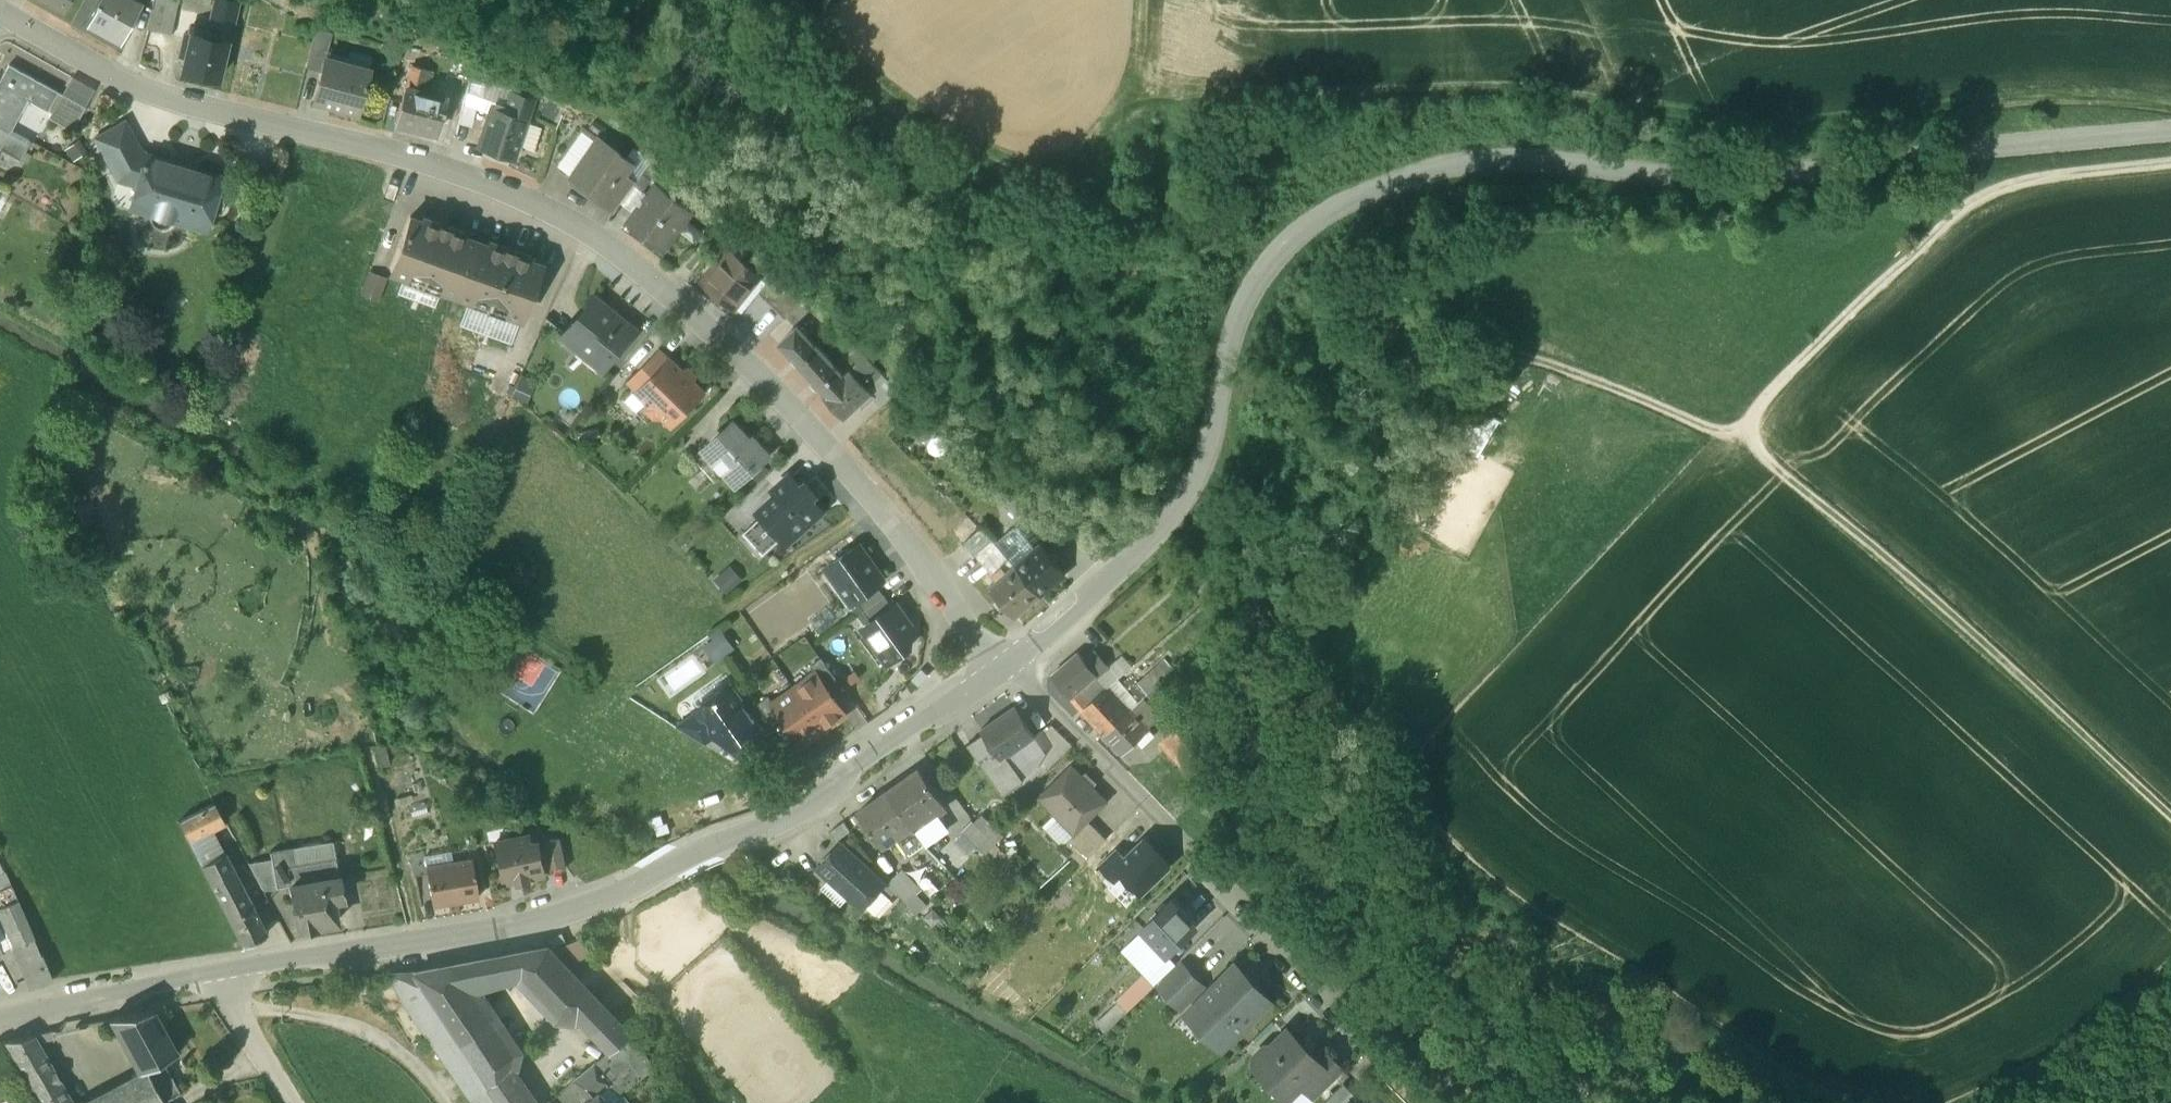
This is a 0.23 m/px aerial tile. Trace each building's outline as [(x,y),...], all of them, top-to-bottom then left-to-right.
[(64,10),(70,0),(46,0),(64,10)] [(130,0),(100,0),(96,7),(98,8),(89,24),(121,41),(140,6),(130,0)] [(153,9),(155,0),(139,0),(139,1),(142,2),(153,9)] [(156,6),(177,10),(179,11),(182,0),(157,0),(156,6)] [(215,19),(232,23),(234,23),(239,4),(221,0),(215,19)] [(151,26),(172,30),(177,10),(156,6),(151,26)] [(191,35),(208,38),(215,19),(179,11),(177,10),(172,30),(191,35)] [(215,19),(208,38),(227,43),(235,44),(239,25),(234,23),(232,23),(215,19)] [(307,65),(323,70),(326,59),(329,60),(335,34),(316,29),(307,65)] [(208,38),(191,35),(182,71),(219,79),(227,43),(208,38)] [(329,60),(326,59),(323,70),(322,73),(314,103),(358,116),(365,89),(366,89),(367,85),(366,85),(370,71),(329,60)] [(10,130),(22,108),(16,105),(22,96),(47,111),(57,92),(8,65),(0,80),(0,125),(10,130)] [(427,70),(413,67),(407,89),(421,93),(427,70)] [(470,81),(465,103),(476,107),(478,99),(481,100),(485,85),(470,81)] [(421,93),(407,89),(397,123),(436,133),(444,99),(421,93)] [(512,109),(495,104),(492,112),(481,146),(513,157),(524,123),(532,99),(517,94),(512,109)] [(85,108),(62,95),(49,118),(72,131),(85,108)] [(465,103),(461,121),(472,125),(477,107),(476,107),(465,103)] [(125,122),(95,138),(111,168),(134,156),(141,152),(125,122)] [(0,125),(0,147),(0,146),(21,158),(30,141),(10,130),(0,125)] [(550,162),(571,177),(598,140),(578,125),(550,162)] [(598,140),(571,177),(603,201),(604,201),(623,175),(631,164),(598,140)] [(144,161),(136,159),(134,156),(111,168),(118,181),(136,186),(134,195),(154,200),(150,214),(150,219),(153,224),(158,227),(163,228),(169,225),(172,220),(196,227),(201,211),(212,215),(217,213),(222,210),(224,205),(223,200),(221,195),(216,192),(221,177),(146,155),(144,161)] [(650,164),(644,173),(653,180),(664,165),(654,158),(650,164)] [(635,184),(628,194),(641,204),(657,183),(653,180),(644,173),(635,184)] [(635,184),(623,175),(604,201),(616,210),(628,194),(635,184)] [(657,183),(641,204),(642,204),(628,223),(664,249),(693,210),(657,183)] [(465,232),(448,226),(448,228),(440,225),(441,223),(423,217),(422,221),(410,217),(390,271),(405,276),(402,282),(440,296),(442,290),(456,295),(474,246),(474,245),(475,241),(464,236),(465,232)] [(531,256),(489,241),(488,245),(475,241),(474,245),(474,246),(456,295),(470,300),(468,306),(505,319),(507,313),(522,319),(542,264),(530,260),(531,256)] [(757,276),(730,253),(722,263),(725,265),(749,285),(757,276)] [(749,285),(725,265),(708,285),(732,305),(749,285)] [(367,269),(362,292),(381,297),(387,274),(367,269)] [(759,293),(788,317),(807,298),(779,269),(759,293)] [(604,305),(596,298),(590,299),(583,307),(584,313),(566,335),(588,353),(588,356),(597,363),(600,362),(607,368),(634,334),(605,311),(604,305)] [(777,341),(801,367),(819,350),(795,325),(777,341)] [(867,356),(858,347),(851,354),(859,364),(867,356)] [(659,349),(628,381),(639,391),(670,360),(659,349)] [(844,377),(819,350),(801,367),(826,394),(844,377)] [(882,372),(867,356),(859,364),(852,371),(867,387),(881,373),(882,372)] [(703,392),(670,360),(639,391),(647,399),(647,409),(655,417),(665,417),(672,424),(703,392)] [(826,394),(826,395),(846,417),(872,393),(867,387),(852,371),(844,377),(826,394)] [(881,373),(867,387),(872,393),(884,405),(898,392),(881,373)] [(749,442),(733,424),(707,447),(738,482),(768,456),(752,439),(749,442)] [(790,474),(774,489),(779,494),(759,511),(763,516),(783,538),(787,542),(823,510),(811,497),(815,493),(806,483),(799,490),(789,479),(792,477),(790,474)] [(1018,534),(998,514),(981,530),(994,542),(1001,550),(1018,534)] [(783,538),(763,516),(743,534),(763,556),(783,538)] [(981,530),(962,545),(973,559),(994,542),(981,530)] [(827,567),(852,602),(857,599),(877,585),(884,580),(859,545),(827,567)] [(1041,545),(1015,566),(1040,596),(1066,575),(1041,545)] [(715,579),(726,592),(741,578),(729,566),(715,579)] [(1040,596),(1015,566),(1007,573),(1002,567),(992,575),(997,581),(989,588),(1014,617),(1040,596)] [(865,611),(885,596),(877,585),(857,599),(865,611)] [(865,611),(872,621),(893,607),(885,596),(865,611)] [(872,621),(865,626),(890,662),(910,647),(911,625),(896,604),(893,607),(872,621)] [(1087,657),(1099,671),(1109,662),(1098,648),(1087,657)] [(1080,650),(1055,672),(1075,694),(1086,684),(1099,671),(1087,657),(1080,650)] [(1168,657),(1142,680),(1154,692),(1179,670),(1168,657)] [(836,680),(821,659),(811,666),(816,674),(826,688),(836,680)] [(1111,688),(1121,679),(1130,671),(1120,660),(1112,666),(1109,662),(1099,671),(1086,684),(1100,698),(1111,688)] [(816,674),(794,689),(823,730),(845,715),(826,688),(816,674)] [(1142,680),(1135,674),(1125,683),(1123,685),(1134,695),(1125,704),(1133,711),(1154,692),(1142,680)] [(1111,688),(1125,704),(1134,695),(1123,685),(1125,683),(1121,679),(1111,688)] [(1100,698),(1086,684),(1075,694),(1088,709),(1100,698)] [(1100,698),(1088,709),(1109,732),(1133,711),(1125,704),(1111,688),(1100,698)] [(766,738),(730,689),(698,711),(716,736),(720,739),(724,742),(729,742),(734,740),(744,754),(766,738)] [(823,730),(794,689),(773,704),(783,718),(802,745),(823,730)] [(773,704),(768,697),(758,704),(773,726),(783,718),(773,704)] [(1017,707),(983,730),(985,733),(1001,758),(985,770),(1001,794),(1025,777),(1008,753),(1036,734),(1017,707)] [(716,736),(698,711),(676,727),(703,746),(716,736)] [(1155,735),(1133,711),(1109,732),(1127,752),(1140,739),(1145,744),(1155,735)] [(1001,758),(985,733),(968,744),(985,770),(1001,758)] [(1212,766),(1192,746),(1180,757),(1199,778),(1212,766)] [(1072,766),(1040,797),(1058,815),(1074,831),(1077,833),(1090,820),(1108,802),(1072,766)] [(946,807),(920,769),(887,792),(912,827),(914,830),(938,814),(946,807)] [(887,792),(859,811),(872,831),(873,830),(883,845),(896,836),(897,837),(912,827),(887,792)] [(177,819),(187,837),(209,827),(222,821),(212,802),(177,819)] [(938,814),(914,830),(926,847),(942,836),(945,825),(938,814)] [(975,824),(984,834),(994,825),(984,815),(975,824)] [(1046,826),(1062,843),(1074,831),(1058,815),(1046,826)] [(1090,820),(1077,833),(1074,831),(1062,843),(1083,864),(1108,839),(1090,820)] [(975,824),(972,821),(961,831),(984,855),(995,845),(984,834),(975,824)] [(844,822),(832,831),(838,840),(850,831),(844,822)] [(984,834),(995,845),(1004,836),(994,825),(984,834)] [(187,837),(201,863),(223,852),(209,827),(187,837)] [(504,881),(505,886),(546,879),(538,833),(492,842),(499,882),(504,881)] [(544,842),(549,870),(565,867),(560,839),(544,842)] [(334,841),(294,847),(297,864),(337,859),(334,841)] [(1143,842),(1126,859),(1134,868),(1125,877),(1142,895),(1169,870),(1143,842)] [(885,885),(840,844),(818,868),(863,910),(885,885)] [(337,859),(297,864),(294,847),(273,850),(275,860),(278,888),(294,886),(301,930),(320,928),(320,925),(339,923),(336,902),(343,901),(337,859)] [(201,863),(220,901),(242,890),(223,852),(201,863)] [(1119,852),(1102,869),(1116,885),(1125,877),(1134,868),(1126,859),(1119,852)] [(422,853),(408,856),(414,879),(426,877),(425,868),(423,859),(422,853)] [(275,860),(248,864),(262,890),(278,888),(275,860)] [(470,860),(425,868),(426,877),(432,907),(478,899),(470,860)] [(902,870),(887,883),(906,904),(920,891),(902,870)] [(17,901),(6,875),(0,877),(0,908),(17,901)] [(242,890),(220,901),(228,917),(251,905),(242,890)] [(11,948),(33,939),(17,901),(0,908),(0,926),(11,948)] [(1195,927),(1171,902),(1143,929),(1167,954),(1195,927)] [(251,905),(228,917),(242,945),(268,932),(253,904),(251,905)] [(33,939),(11,948),(22,972),(31,992),(42,987),(42,988),(45,987),(45,986),(52,983),(33,939)] [(0,954),(1,955),(13,977),(22,972),(11,948),(0,954)] [(472,1102),(483,1102),(521,1073),(526,1054),(486,993),(518,984),(556,1026),(578,1028),(584,1027),(609,1006),(556,950),(549,952),(547,950),(495,961),(441,970),(389,980),(472,1102)] [(1176,964),(1167,954),(1100,1020),(1110,1029),(1176,964)] [(1203,986),(1182,965),(1160,987),(1181,1009),(1203,986)] [(1235,966),(1191,1010),(1205,1024),(1205,1033),(1221,1050),(1270,1002),(1257,989),(1253,989),(1244,980),(1244,976),(1235,966)] [(636,1035),(609,1006),(584,1027),(611,1054),(612,1055),(634,1037),(636,1035)] [(152,1012),(112,1021),(141,1078),(148,1075),(164,1065),(165,1064),(176,1056),(152,1012)] [(1288,1030),(1273,1045),(1266,1045),(1255,1057),(1255,1066),(1269,1080),(1278,1080),(1281,1077),(1294,1091),(1301,1084),(1316,1099),(1344,1071),(1326,1052),(1318,1060),(1288,1030)] [(6,1044),(40,1102),(74,1102),(36,1037),(6,1044)] [(634,1037),(612,1055),(636,1085),(658,1068),(634,1037)] [(612,1055),(611,1054),(597,1064),(615,1085),(624,1096),(636,1085),(612,1055)] [(148,1075),(163,1102),(166,1102),(181,1094),(165,1064),(164,1065),(148,1075)] [(615,1085),(597,1064),(575,1081),(590,1102),(603,1091),(605,1094),(615,1085)] [(483,1102),(542,1102),(521,1073),(483,1102)] [(148,1075),(141,1078),(93,1102),(163,1102),(148,1075)] [(1323,1098),(1328,1102),(1340,1102),(1348,1095),(1349,1096),(1353,1092),(1340,1080),(1323,1098)] [(590,1102),(589,1102),(613,1102),(605,1094),(603,1091),(590,1102)] [(1349,1096),(1348,1095),(1340,1102),(1356,1102),(1349,1096)]
